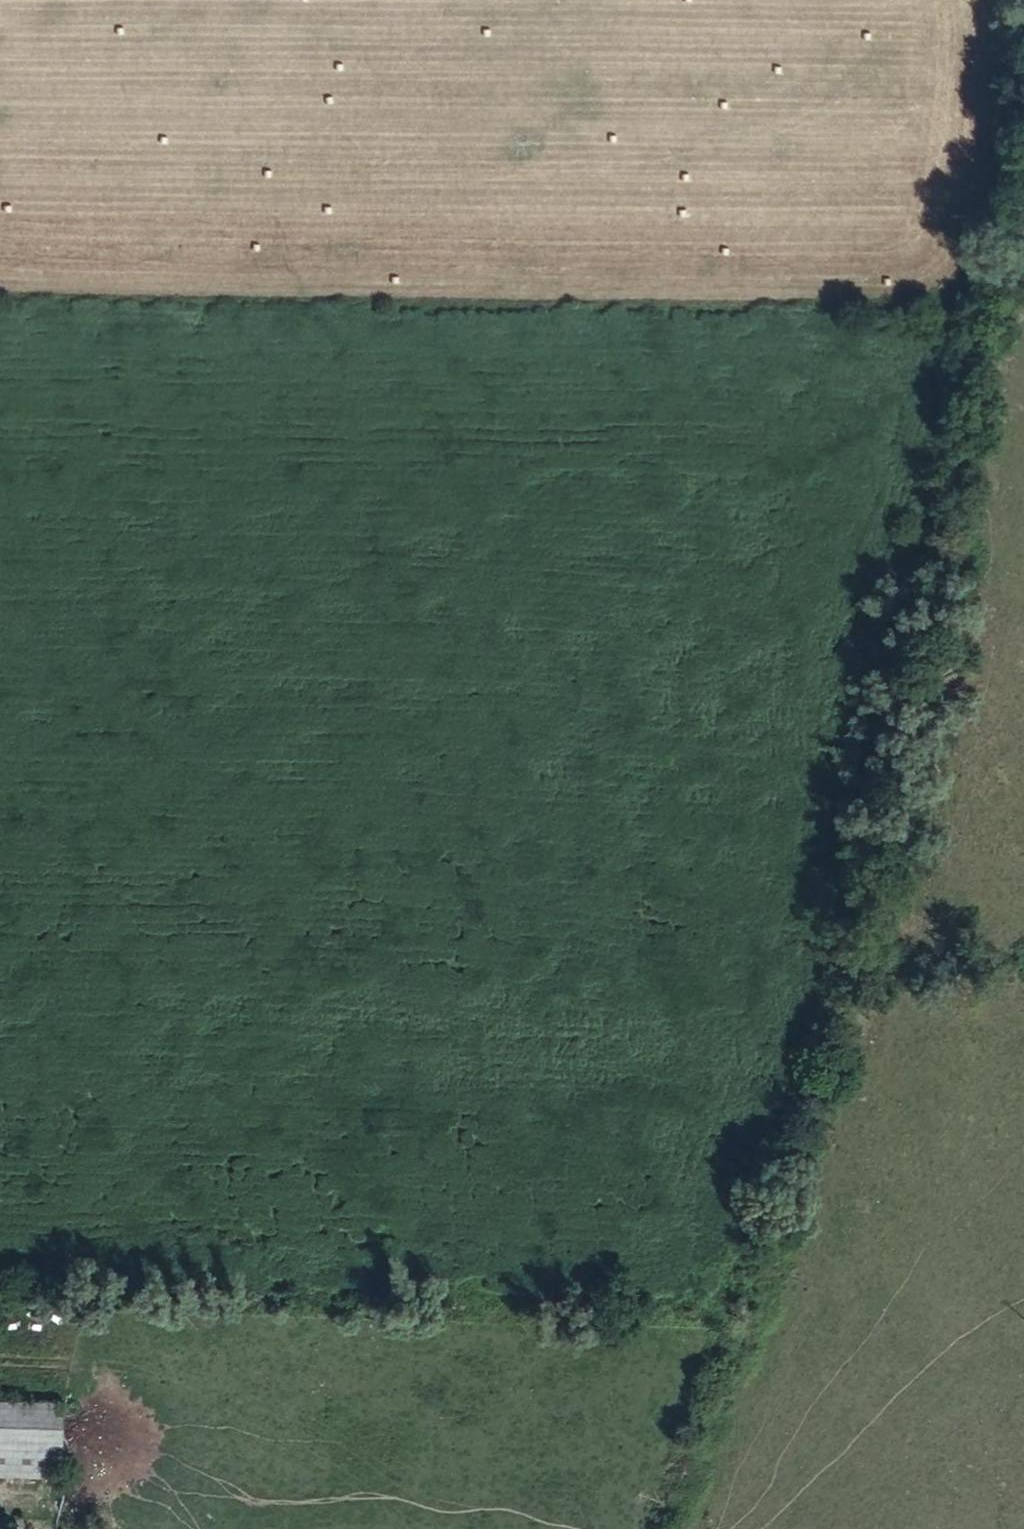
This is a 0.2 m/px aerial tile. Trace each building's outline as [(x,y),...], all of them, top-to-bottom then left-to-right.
[(77,1473),(76,1394),(0,1394),(0,1473),(77,1473)]
